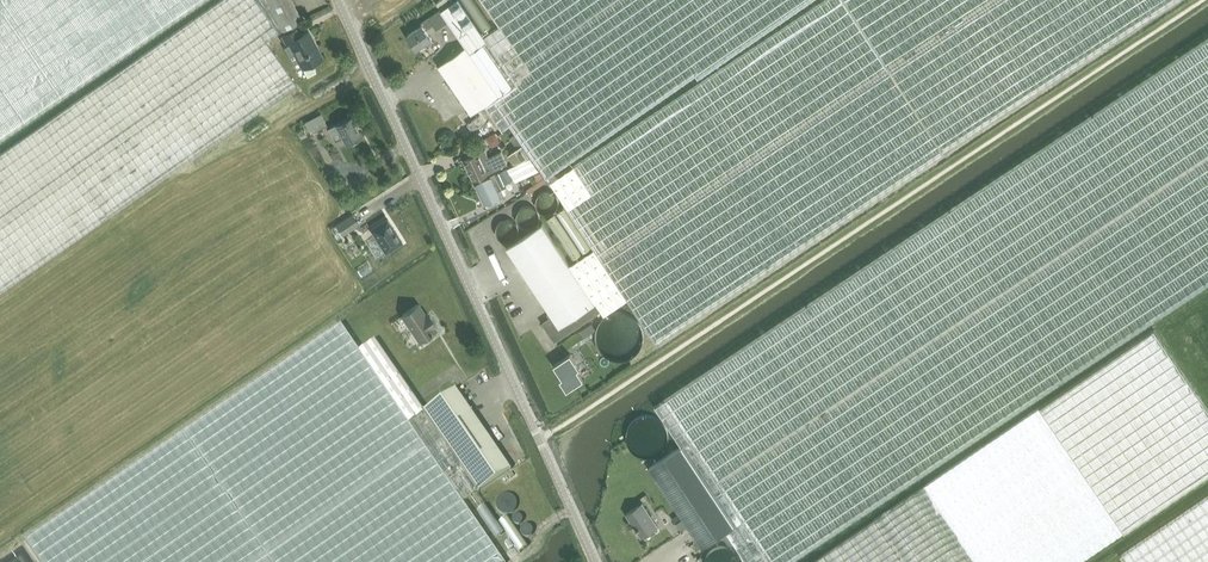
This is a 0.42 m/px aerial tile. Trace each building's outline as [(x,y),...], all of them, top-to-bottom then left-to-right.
[(266,41),(283,30),(302,20),(292,0),(219,0),(0,153),(0,291),(296,84),(266,41)] [(202,0),(0,0),(0,138),(202,0)] [(408,35),(417,49),(420,47),(421,49),(426,46),(425,44),(433,38),(427,30),(433,25),(437,30),(449,21),(466,9),(460,0),(454,0),(453,1),(452,0),(440,0),(437,2),(441,9),(421,22),(423,25),(408,35)] [(500,25),(488,33),(484,35),(466,9),(449,21),(466,45),(438,64),(472,113),(485,104),(502,129),(510,124),(547,176),(550,181),(554,186),(628,298),(656,341),(943,152),(943,150),(1174,0),(826,0),(559,175),(555,170),(696,73),(698,77),(809,0),(483,0),(500,25)] [(296,29),(282,36),(287,45),(284,47),(297,70),(302,67),(303,67),(308,75),(316,71),(312,63),(323,57),(309,30),(299,35),(296,29)] [(655,405),(682,445),(649,466),(684,519),(689,525),(702,546),(727,530),(748,561),(787,561),(1207,280),(1207,38),(655,405)] [(311,133),(327,124),(321,113),(305,121),(311,133)] [(353,115),(336,124),(328,128),(332,136),(340,132),(346,143),(362,134),(353,115)] [(480,115),(468,124),(472,130),(484,122),(480,115)] [(530,155),(522,145),(508,155),(513,163),(530,155)] [(474,179),(489,172),(508,163),(502,150),(489,156),(486,149),(464,160),(474,179)] [(485,204),(505,195),(500,185),(515,178),(516,181),(540,169),(531,157),(495,174),(497,177),(493,179),(492,177),(476,184),(485,204)] [(539,172),(533,174),(537,183),(543,179),(539,172)] [(554,186),(494,226),(507,246),(553,315),(543,322),(555,340),(601,310),(604,314),(628,298),(554,186)] [(353,213),(336,224),(343,235),(359,224),(353,213)] [(377,238),(369,244),(378,258),(386,253),(403,242),(387,218),(370,228),(377,238)] [(431,332),(436,329),(434,326),(436,325),(427,312),(425,314),(418,303),(402,314),(420,340),(424,337),(427,338),(432,335),(431,332)] [(592,322),(581,329),(585,337),(596,329),(592,322)] [(24,541),(39,561),(502,561),(461,502),(477,491),(509,469),(454,389),(422,411),(373,340),(358,351),(339,324),(24,541)] [(1153,326),(811,561),(1075,561),(1207,470),(1207,407),(1153,326)] [(569,351),(553,362),(562,375),(559,377),(566,387),(583,376),(576,366),(578,364),(569,351)] [(1120,555),(1125,561),(1207,561),(1207,495),(1120,555)] [(642,502),(627,513),(642,536),(658,526),(642,502)] [(684,519),(677,523),(682,530),(689,525),(684,519)]
